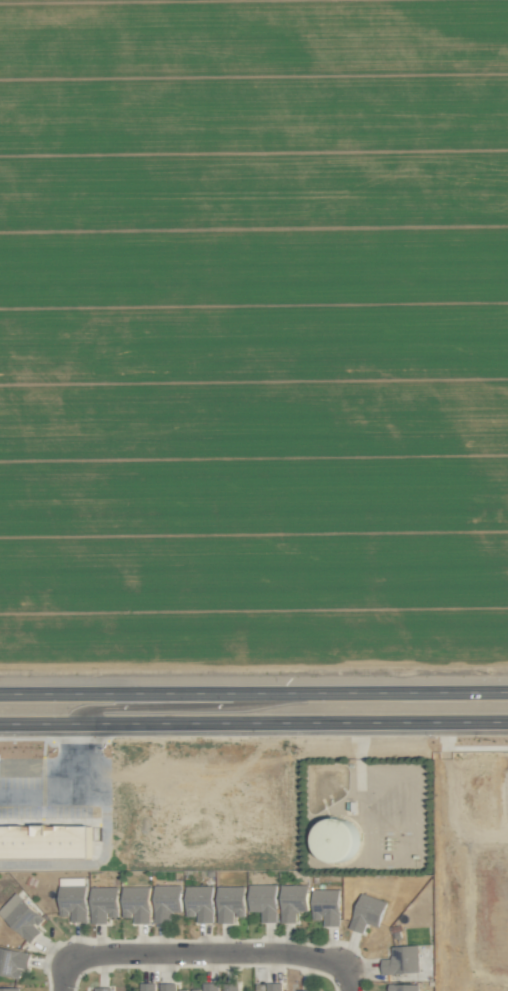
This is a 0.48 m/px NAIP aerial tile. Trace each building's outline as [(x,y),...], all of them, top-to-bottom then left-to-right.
[(354,817),(314,819),(315,858),(355,857),(354,817)] [(85,920),(85,876),(58,877),(59,914),(69,914),(69,921),(85,920)] [(180,911),(179,884),(153,885),(154,921),(168,921),(168,911),(180,911)] [(276,921),(275,884),(248,884),(249,910),(260,910),(260,921),(276,921)] [(307,911),(307,884),(280,884),(280,921),(296,921),(296,911),(307,911)] [(148,885),(121,886),(122,916),(133,916),(133,922),(149,922),(148,885)] [(185,915),(196,915),(196,921),(212,921),(212,886),(185,885),(185,915)] [(216,886),(217,921),(233,921),(233,916),(244,916),(244,885),(216,886)] [(117,886),(90,886),(90,923),(106,922),(106,916),(117,916),(117,886)] [(312,918),(323,918),(323,925),(339,925),(339,888),(311,888),(312,918)] [(40,931),(36,926),(43,918),(15,892),(0,909),(0,915),(29,942),(40,931)] [(364,931),(366,923),(379,926),(385,900),(359,893),(350,928),(364,931)] [(418,944),(391,945),(391,958),(381,959),(382,973),(419,972),(418,944)] [(155,982),(140,982),(140,990),(155,990),(155,982)] [(159,982),(159,990),(186,990),(186,989),(175,989),(175,982),(159,982)] [(202,982),(202,988),(190,988),(190,990),(218,990),(218,982),(202,982)] [(223,990),(237,990),(237,983),(222,983),(223,990)] [(280,983),(266,983),(267,990),(281,990),(280,983)] [(418,983),(388,983),(388,990),(418,990),(418,983)]
